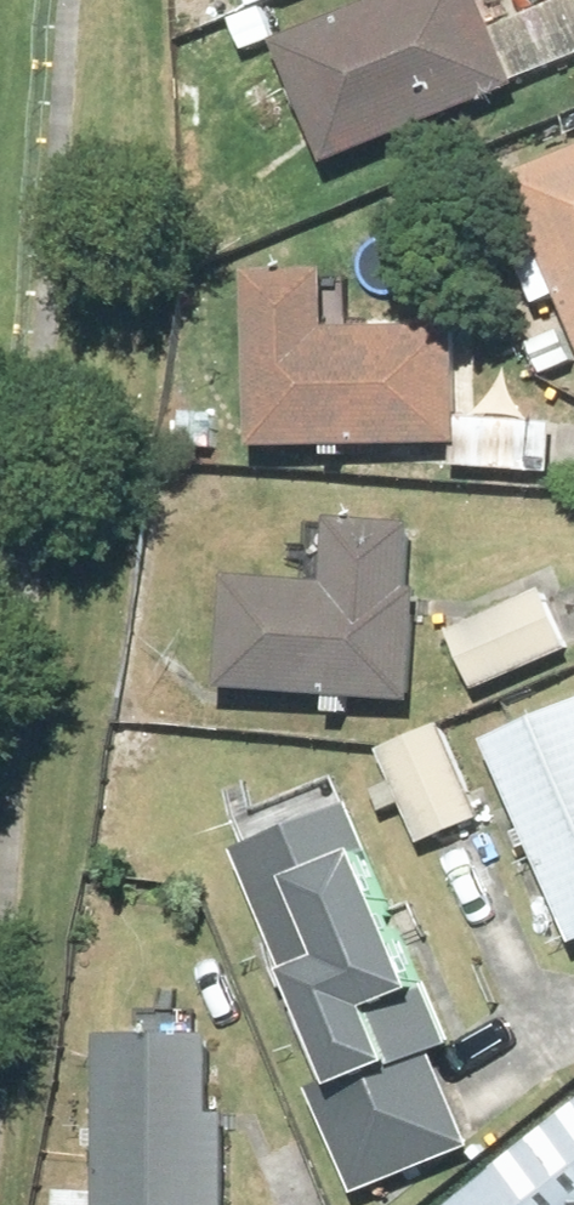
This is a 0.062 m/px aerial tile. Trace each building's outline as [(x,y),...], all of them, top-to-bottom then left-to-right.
[(326,147),(518,70),(490,0),(348,0),(278,29),(326,147)] [(509,160),(573,320),(573,134),(509,160)] [(556,431),(462,430),(463,336),(342,335),(342,286),(254,285),(253,450),(452,452),(452,484),(556,485),(556,431)] [(409,713),(418,579),(397,577),(400,534),(330,529),(325,595),(227,588),(220,705),(327,712),(326,728),(350,729),(351,709),(409,713)] [(568,656),(545,599),(450,638),(473,695),(568,656)] [(496,748),(573,939),(573,717),(496,748)] [(442,736),(382,762),(422,855),(482,829),(442,736)] [(310,1056),(363,1181),(476,1133),(437,1041),(460,1032),(360,795),(241,845),(328,1048),(310,1056)] [(237,1031),(110,1026),(102,1204),(229,1204),(237,1031)] [(424,1204),(514,1204),(508,1197),(573,1145),(573,1087),(424,1204)]
